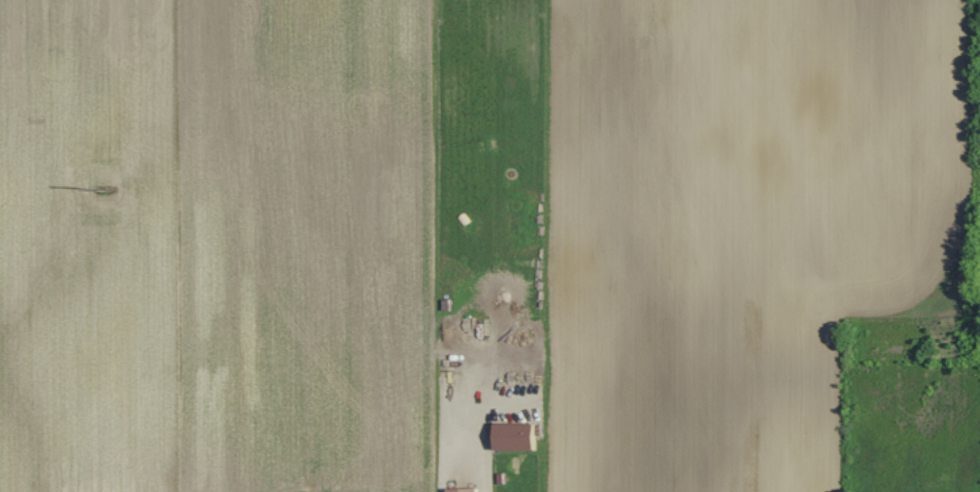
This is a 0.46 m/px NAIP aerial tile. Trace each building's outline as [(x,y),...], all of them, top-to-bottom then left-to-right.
[(492,451),(533,451),(533,424),(492,423),(492,451)]
